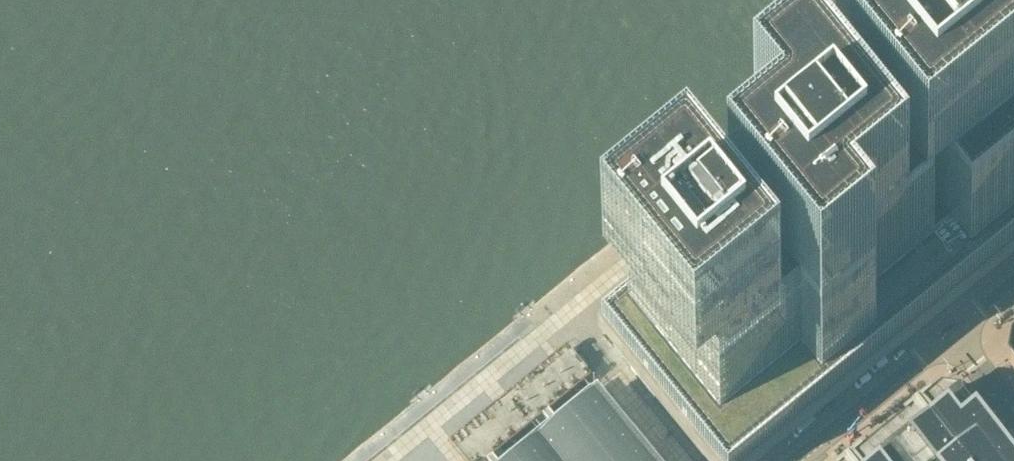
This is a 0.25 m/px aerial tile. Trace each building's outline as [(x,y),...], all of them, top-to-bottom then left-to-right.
[(958,67),(987,103),(1013,137),(1013,22),(958,67)] [(603,336),(702,458),(705,460),(764,460),(844,397),(887,361),(1007,264),(1013,259),(1013,164),(967,106),(935,67),(849,137),(810,168),(766,204),(718,243),(693,263),(645,302),(603,336)] [(512,435),(548,408),(543,401),(577,376),(570,366),(577,360),(570,351),(491,407),(512,435)] [(646,460),(619,427),(603,408),(592,394),(591,393),(508,460),(647,460),(646,460)] [(863,460),(1008,460),(962,400),(942,397),(863,460)]
